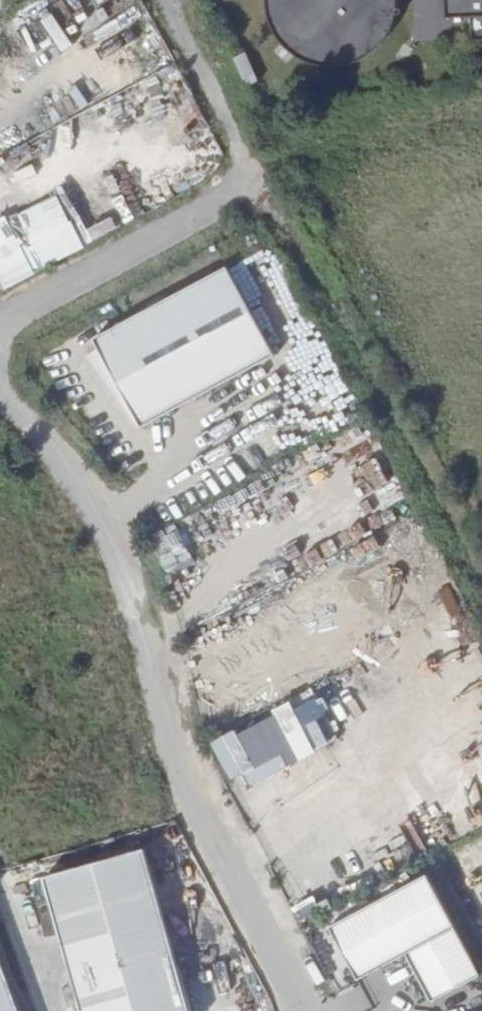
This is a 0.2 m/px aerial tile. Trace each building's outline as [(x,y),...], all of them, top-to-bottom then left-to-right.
[(0,14),(0,18),(1,20),(0,20),(0,56),(58,30),(45,0),(32,0),(0,14)] [(401,43),(391,0),(272,0),(288,69),(401,43)] [(453,29),(477,28),(478,50),(481,50),(481,0),(452,0),(453,29)] [(126,28),(148,63),(164,54),(131,1),(124,6),(135,23),(126,28)] [(115,44),(122,64),(100,72),(105,85),(123,78),(123,79),(141,73),(129,39),(115,44)] [(232,57),(243,83),(256,78),(244,51),(232,57)] [(54,78),(57,84),(44,91),(62,123),(111,95),(103,80),(93,86),(81,63),(54,78)] [(7,151),(34,135),(22,116),(0,130),(0,139),(7,151)] [(0,217),(0,284),(119,235),(111,216),(82,228),(66,190),(0,217)] [(264,358),(219,272),(85,342),(90,352),(80,359),(130,428),(264,358)] [(148,535),(164,570),(191,557),(176,523),(148,535)] [(247,785),(315,755),(293,705),(211,742),(229,781),(243,775),(247,785)] [(124,851),(82,866),(25,886),(70,1010),(181,1010),(124,851)] [(324,932),(353,984),(401,958),(430,1010),(466,1010),(481,1002),(481,991),(422,879),(324,932)] [(0,987),(0,1010),(9,1010),(0,987)]
